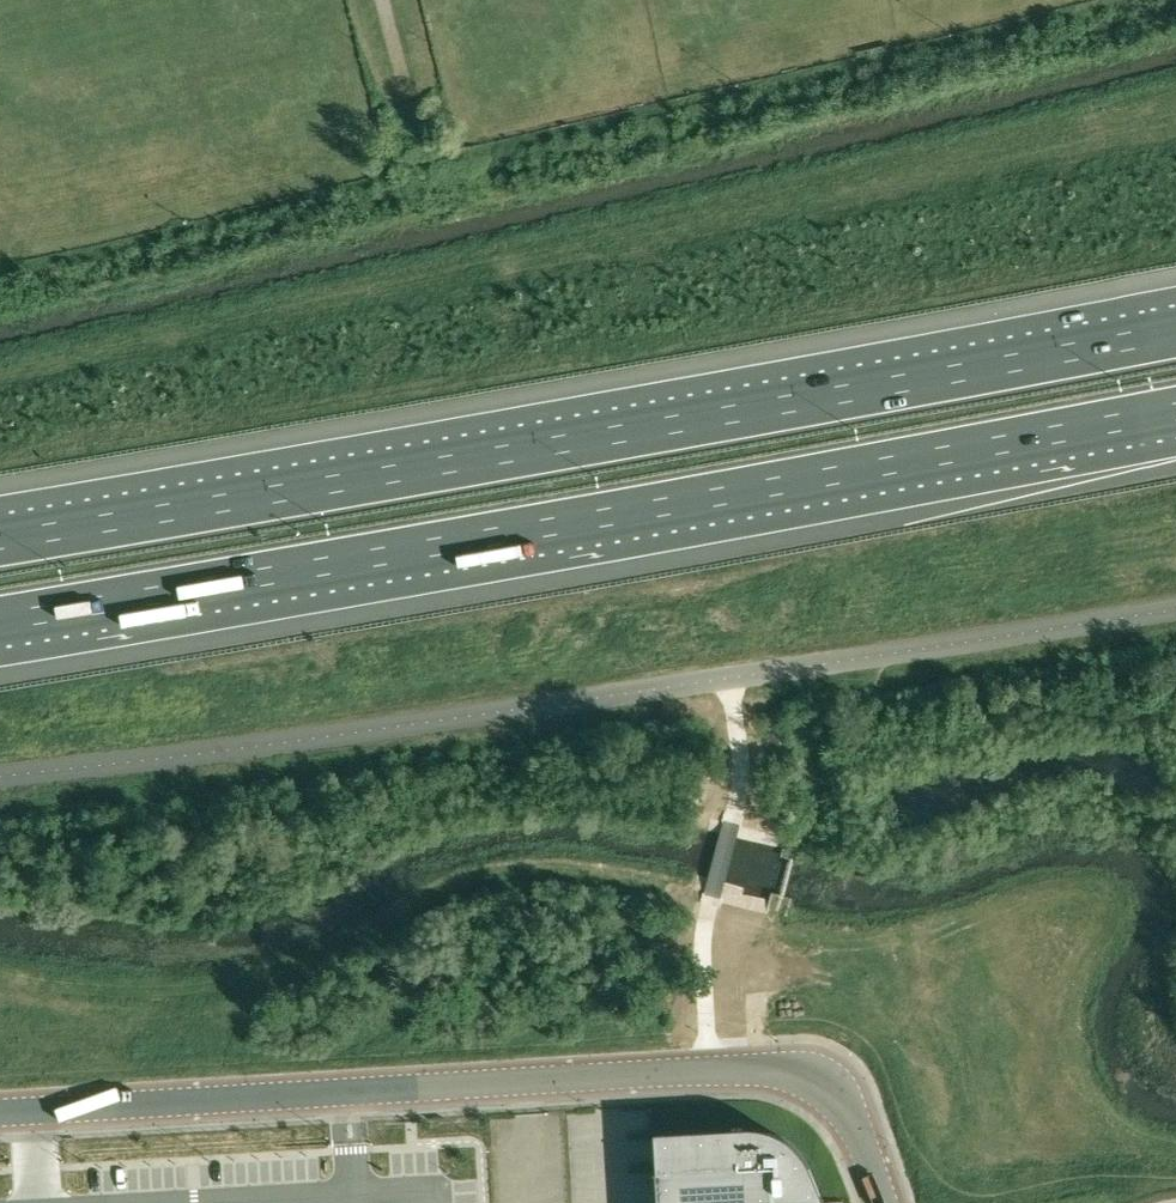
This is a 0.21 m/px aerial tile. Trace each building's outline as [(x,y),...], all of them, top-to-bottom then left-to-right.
[(810,1175),(808,1171),(805,1167),(802,1163),(799,1160),(795,1156),(791,1153),(787,1151),(783,1148),(779,1146),(774,1144),(770,1142),(765,1141),(761,1140),(756,1139),(751,1139),(745,1139),(656,1145),(659,1202),(822,1202),(813,1179),(810,1175)]
